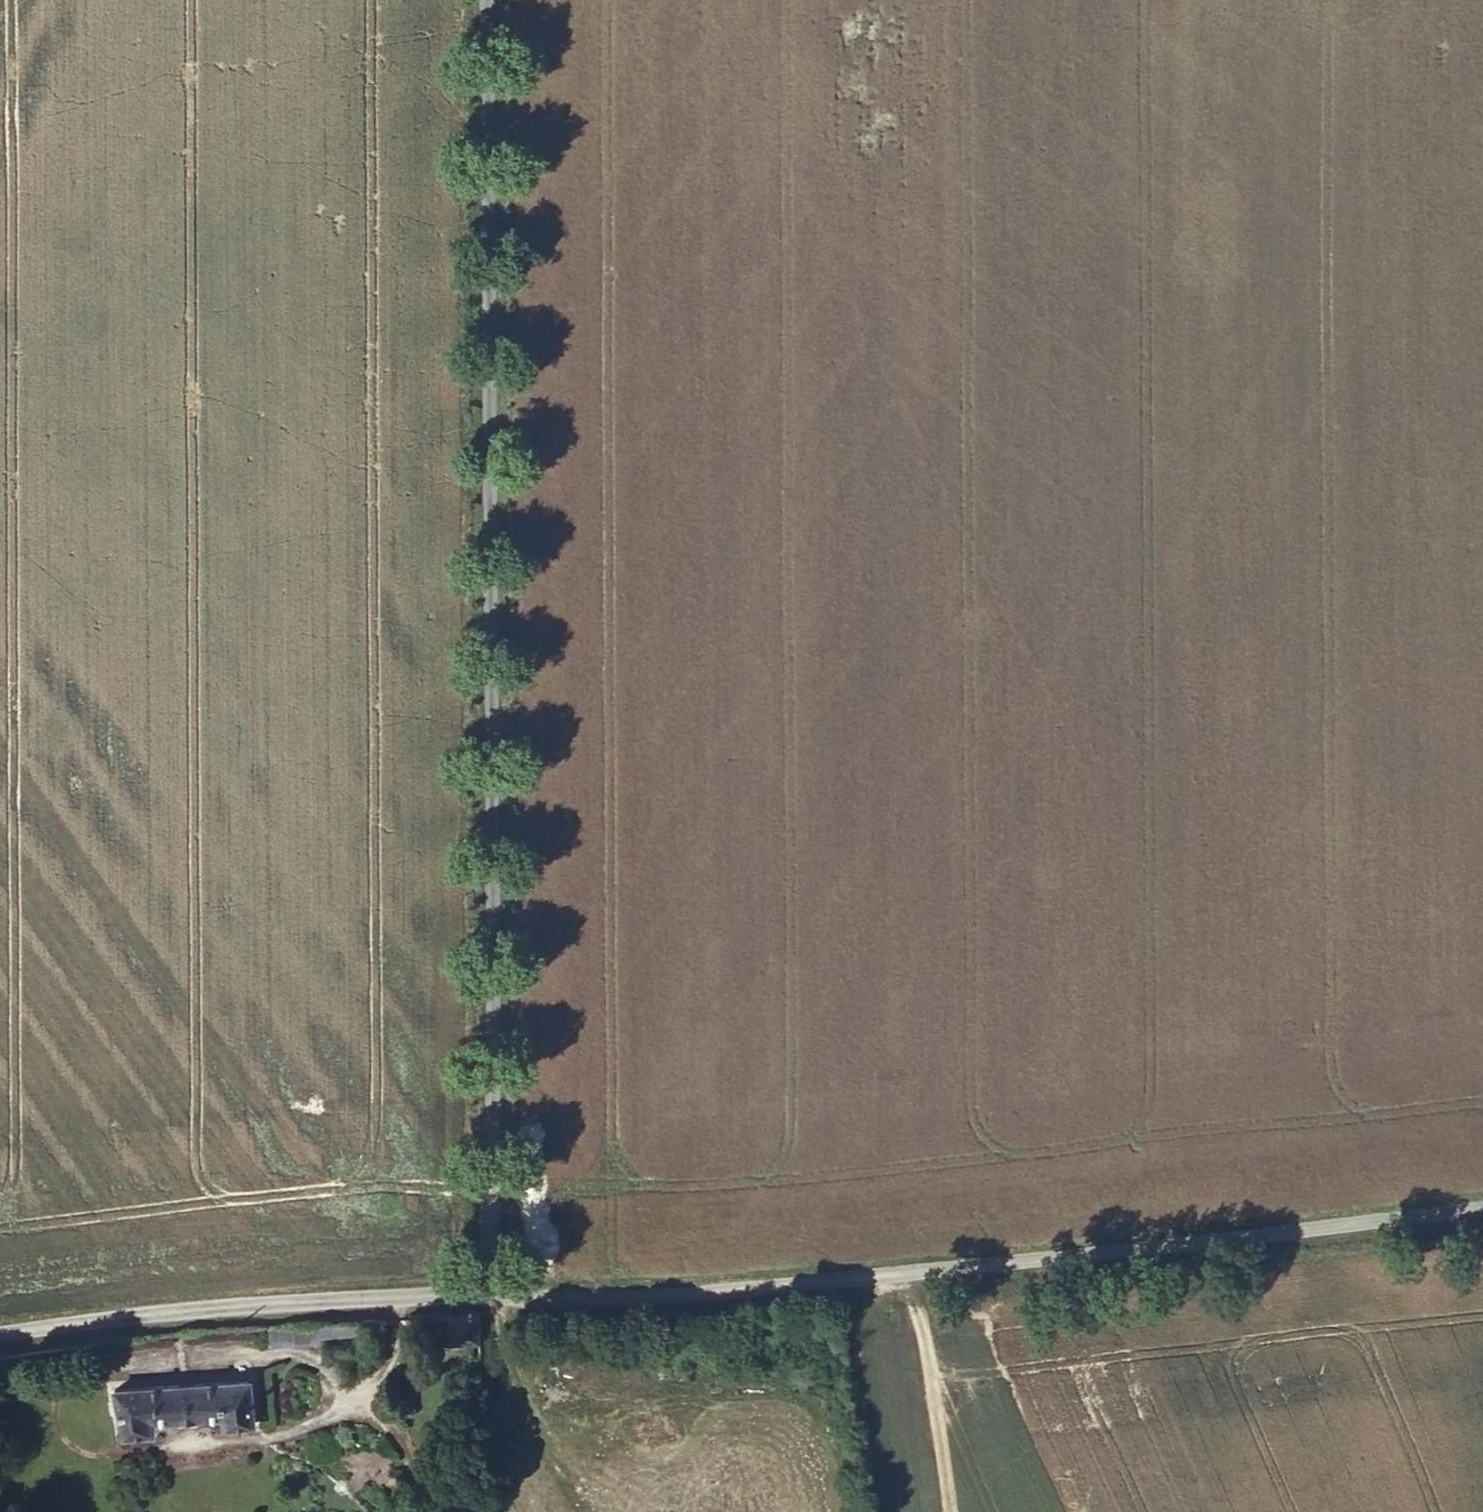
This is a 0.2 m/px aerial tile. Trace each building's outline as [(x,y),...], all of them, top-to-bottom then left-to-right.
[(260,1384),(132,1389),(132,1443),(164,1443),(164,1425),(231,1425),(231,1433),(262,1432),(260,1384)]
